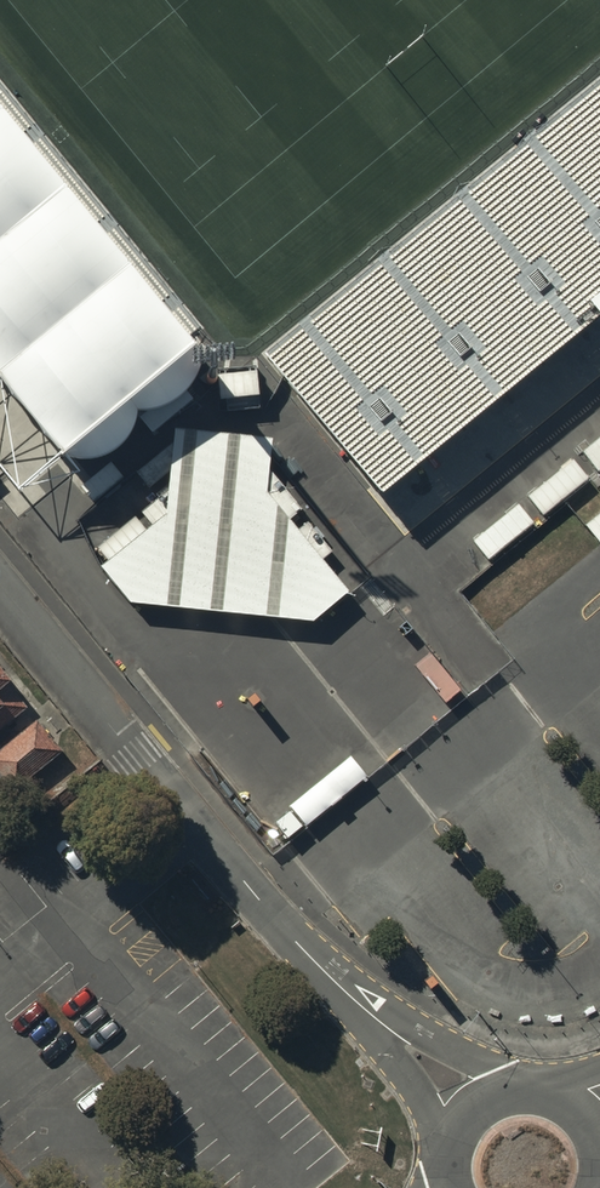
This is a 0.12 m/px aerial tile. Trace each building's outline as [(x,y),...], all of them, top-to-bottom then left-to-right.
[(260,355),(396,524),(599,362),(599,85),(260,355)] [(0,145),(0,473),(31,512),(80,498),(203,402),(0,145)] [(583,456),(599,475),(599,474),(599,442),(583,456)] [(106,581),(136,618),(322,635),(358,605),(295,532),(308,521),(275,482),(278,453),(182,443),(173,527),(106,581)] [(590,482),(574,461),(526,499),(543,520),(590,482)] [(535,525),(519,506),(473,544),(488,563),(535,525)] [(584,528),(599,547),(599,515),(584,528)] [(0,674),(0,736),(30,712),(0,674)] [(37,726),(0,758),(0,774),(16,793),(61,754),(37,726)] [(367,781),(351,761),(290,810),(293,813),(276,827),(288,841),(304,829),(305,830),(367,781)]
